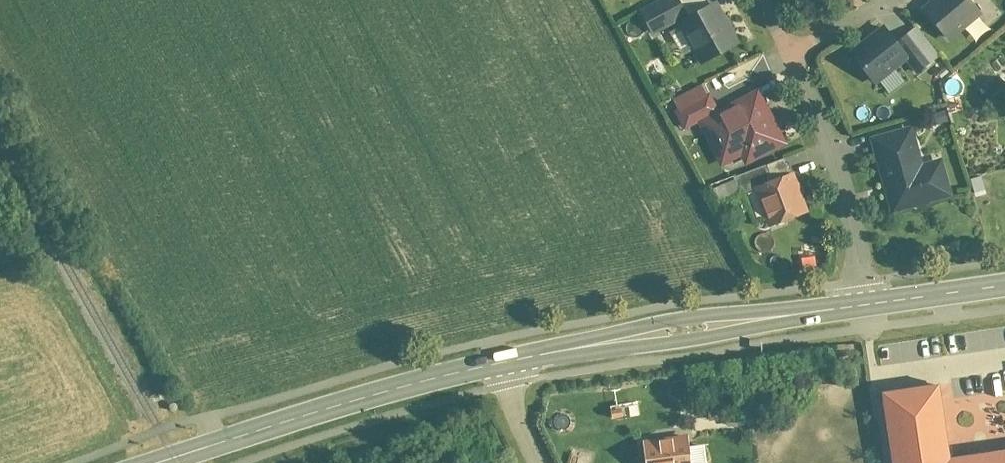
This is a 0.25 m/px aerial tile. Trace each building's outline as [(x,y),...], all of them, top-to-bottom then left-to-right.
[(749,52),(727,6),(694,22),(683,0),(670,0),(641,14),(655,42),(682,29),(703,74),(749,52)] [(846,14),(873,0),(839,0),(846,14)] [(929,11),(957,49),(997,19),(983,0),(944,0),(929,11)] [(874,83),(906,58),(883,29),(851,55),(874,83)] [(710,75),(671,93),(687,129),(701,123),(722,169),(739,161),(743,170),(793,148),(763,82),(722,100),(710,75)] [(959,159),(940,164),(931,131),(880,144),(903,230),(973,211),(959,159)] [(834,262),(804,166),(732,188),(763,285),(834,262)] [(938,384),(882,391),(891,462),(1004,462),(1004,451),(948,458),(938,384)] [(639,431),(640,462),(683,462),(681,429),(639,431)]
